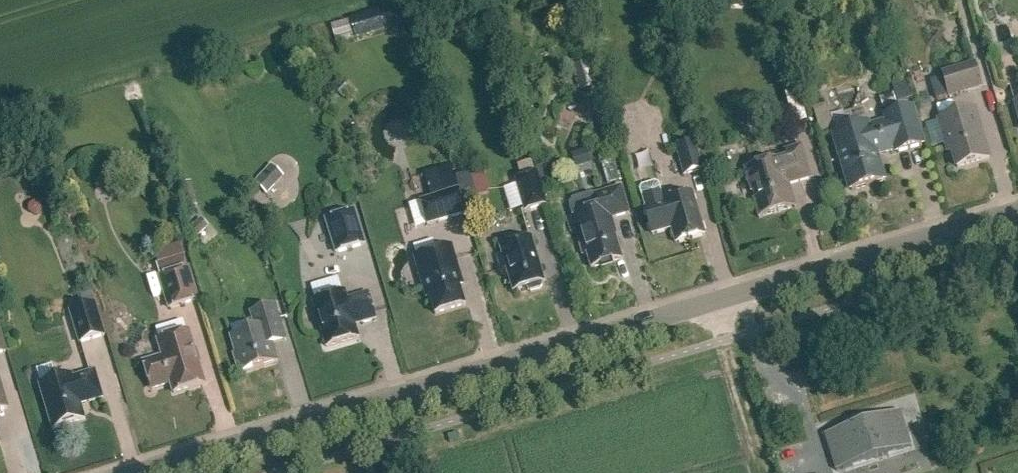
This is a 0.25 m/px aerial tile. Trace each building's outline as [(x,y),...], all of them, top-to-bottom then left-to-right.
[(730,8),(751,8),(751,0),(730,0),(730,8)] [(378,13),(378,12),(350,21),(357,42),(384,33),(384,31),(380,21),(378,13)] [(578,77),(582,91),(596,86),(588,62),(570,68),(573,79),(578,77)] [(949,97),(981,87),(975,66),(943,76),(949,97)] [(907,82),(892,86),(898,105),(913,100),(907,82)] [(346,85),(338,93),(343,99),(352,91),(346,85)] [(881,101),(884,112),(897,109),(893,98),(881,101)] [(827,105),(814,109),(821,134),(835,129),(827,105)] [(922,147),(910,109),(886,116),(889,123),(867,129),(866,125),(834,134),(852,192),(883,182),(875,156),(897,150),(898,154),(922,147)] [(988,159),(974,111),(939,121),(949,153),(952,152),(957,169),(988,159)] [(417,117),(409,132),(423,140),(431,125),(430,125),(419,119),(417,117)] [(695,144),(674,150),(683,179),(704,173),(695,144)] [(811,179),(802,147),(785,152),(787,160),(782,162),(781,159),(745,170),(759,219),(796,208),(789,186),(811,179)] [(532,163),(517,167),(521,180),(536,176),(532,163)] [(269,166),(253,184),(266,196),(283,178),(269,166)] [(432,200),(421,204),(428,226),(465,215),(458,192),(451,166),(424,174),(432,200)] [(464,206),(478,201),(470,174),(455,179),(464,206)] [(525,212),(546,206),(537,176),(536,176),(521,180),(516,182),(525,212)] [(639,191),(645,210),(652,235),(671,229),(676,244),(705,235),(692,194),(665,202),(660,185),(656,183),(642,187),(639,191)] [(569,206),(573,217),(567,219),(571,232),(575,230),(583,256),(587,254),(591,269),(622,260),(610,220),(629,214),(621,189),(596,197),(593,194),(572,201),(569,206)] [(326,220),(336,255),(366,246),(356,211),(326,220)] [(202,219),(190,230),(197,238),(209,227),(202,219)] [(544,283),(531,240),(501,249),(514,292),(527,288),(527,291),(531,293),(541,290),(543,287),(542,284),(544,283)] [(461,279),(452,248),(415,259),(427,299),(430,298),(436,316),(465,307),(460,288),(459,289),(456,280),(461,279)] [(159,265),(163,278),(160,279),(169,310),(198,301),(185,257),(159,265)] [(347,301),(345,293),(313,303),(326,348),(358,339),(355,326),(375,320),(368,295),(347,301)] [(80,344),(104,337),(95,306),(71,313),(80,344)] [(286,343),(283,333),(275,306),(251,313),(256,330),(231,338),(236,355),(234,356),(239,374),(277,363),(273,347),(286,343)] [(8,354),(0,324),(0,357),(8,354)] [(204,385),(189,333),(158,342),(163,358),(144,364),(152,390),(171,384),(174,394),(204,385)] [(103,399),(95,372),(72,379),(72,377),(40,386),(53,430),(85,420),(80,404),(88,401),(89,403),(103,399)] [(900,412),(825,436),(836,472),(911,448),(900,412)]
